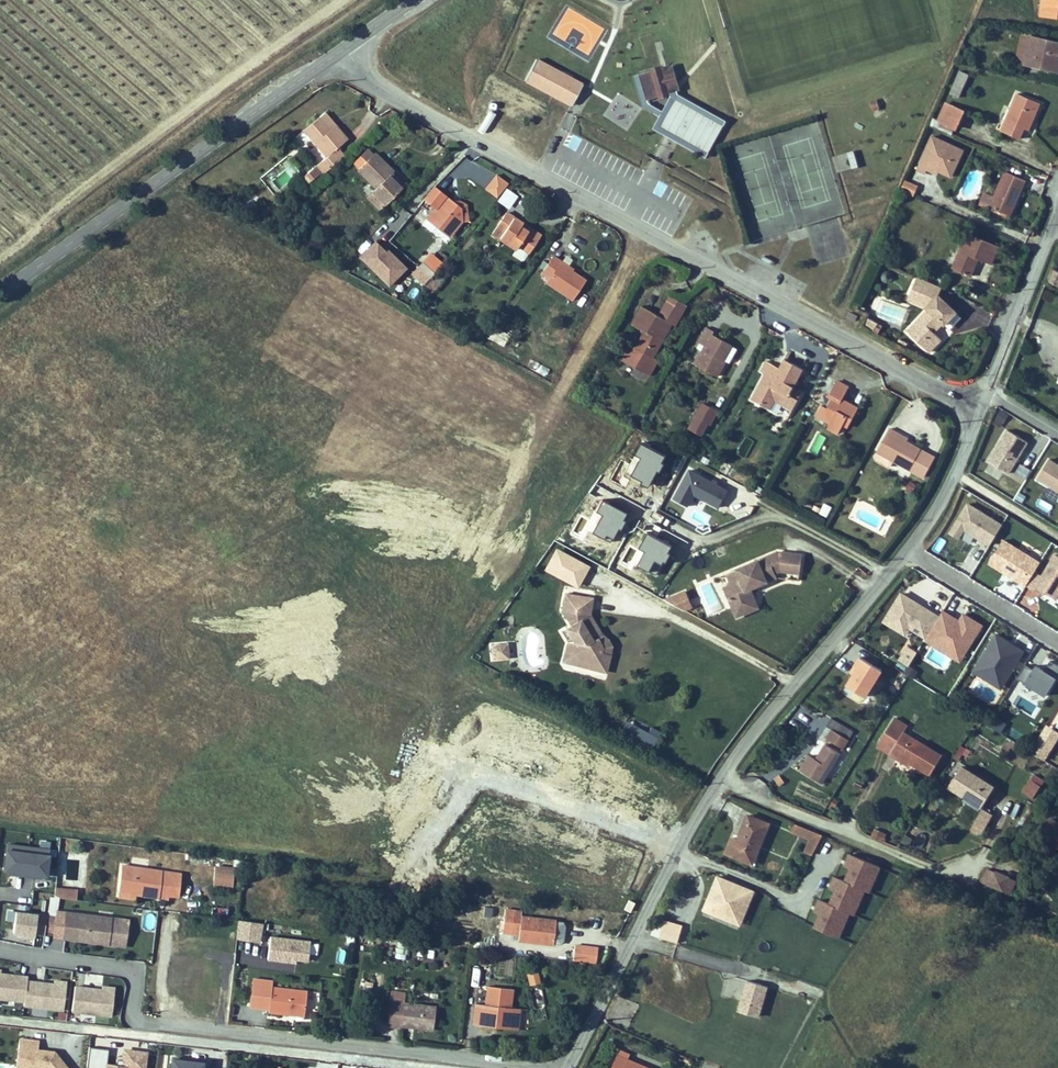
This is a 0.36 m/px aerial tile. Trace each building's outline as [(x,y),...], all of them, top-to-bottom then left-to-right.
[(1040,20),(1057,22),(1057,0),(1042,0),(1040,20)] [(1023,64),(1030,38),(1020,36),(1015,55),(1023,64)] [(1040,69),(1041,67),(1056,71),(1057,62),(1057,45),(1030,38),(1023,64),(1040,69)] [(521,76),(565,100),(577,79),(566,73),(533,55),(521,76)] [(645,74),(657,70),(656,66),(644,70),(645,74)] [(668,67),(657,70),(665,95),(676,92),(668,67)] [(634,77),(642,103),(653,99),(665,95),(657,70),(645,74),(634,77)] [(960,72),(957,82),(965,85),(968,75),(960,72)] [(580,81),(577,79),(565,100),(568,102),(580,81)] [(707,159),(726,121),(672,93),(653,131),(707,159)] [(1037,107),(1013,96),(996,133),(1016,143),(1021,132),(1025,134),(1037,107)] [(883,106),(881,98),(873,100),(875,108),(883,106)] [(959,111),(941,103),(932,121),(950,129),(959,111)] [(319,116),(329,128),(334,123),(324,112),(319,116)] [(347,137),(334,123),(329,128),(319,116),(303,129),(327,155),(317,163),(324,172),(344,155),(336,147),(347,137)] [(920,170),(923,164),(930,168),(932,173),(944,178),(952,163),(946,159),(951,149),(925,137),(909,170),(918,175),(920,170)] [(359,167),(373,154),(368,149),(354,162),(359,167)] [(957,152),(951,149),(946,159),(952,163),(957,152)] [(359,167),(358,169),(368,180),(377,188),(369,196),(381,208),(404,185),(392,173),(395,169),(376,151),(373,154),(359,167)] [(854,152),(848,153),(852,170),(858,168),(854,152)] [(847,154),(835,156),(837,171),(850,169),(847,154)] [(931,176),(932,173),(930,168),(923,164),(920,170),(931,176)] [(395,169),(392,173),(404,185),(409,180),(396,168),(395,169)] [(315,177),(310,170),(301,179),(306,184),(315,177)] [(484,190),(497,200),(508,184),(495,175),(484,190)] [(982,211),(1001,220),(1018,186),(999,177),(988,200),(982,210),(982,211)] [(904,181),(900,191),(914,197),(918,186),(904,181)] [(425,198),(435,207),(427,218),(442,231),(448,225),(455,231),(462,222),(461,209),(451,201),(434,187),(425,198)] [(504,189),(498,204),(511,210),(518,195),(504,189)] [(451,201),(461,209),(459,200),(451,201)] [(498,238),(515,250),(518,246),(529,254),(538,241),(519,228),(522,224),(506,213),(496,227),(503,232),(498,238)] [(522,224),(519,228),(538,241),(540,237),(522,224)] [(847,257),(843,237),(818,242),(814,226),(809,227),(816,264),(847,257)] [(990,251),(960,236),(944,272),(961,280),(968,263),(982,269),(990,251)] [(388,289),(407,271),(375,239),(357,258),(388,289)] [(526,258),(529,254),(518,246),(515,250),(526,258)] [(446,258),(440,254),(431,264),(437,269),(446,258)] [(547,280),(544,285),(569,303),(583,283),(568,272),(567,274),(563,271),(557,267),(560,263),(551,257),(539,274),(547,280)] [(906,309),(928,320),(906,342),(926,364),(939,351),(932,344),(941,334),(943,337),(956,325),(938,306),(943,298),(918,285),(906,309)] [(1049,285),(1044,295),(1054,299),(1057,290),(1057,289),(1049,285)] [(657,317),(670,325),(673,327),(684,308),(668,298),(657,317)] [(619,363),(645,380),(655,364),(650,361),(670,325),(657,317),(641,307),(630,325),(642,333),(632,349),(628,347),(619,363)] [(868,316),(864,324),(879,331),(882,323),(868,316)] [(698,340),(705,344),(695,362),(716,374),(725,359),(723,358),(731,344),(712,332),(714,329),(707,325),(698,340)] [(497,328),(489,339),(502,347),(509,336),(497,328)] [(731,344),(723,358),(725,359),(729,361),(737,347),(731,344)] [(543,361),(539,375),(553,380),(558,366),(543,361)] [(748,400),(757,406),(763,397),(771,402),(780,408),(786,398),(791,389),(801,372),(783,361),(778,369),(773,378),(764,372),(763,376),(748,400)] [(773,378),(778,369),(765,362),(759,373),(763,376),(764,372),(773,378)] [(824,408),(818,405),(812,415),(825,423),(822,428),(838,438),(843,430),(838,427),(844,418),(849,421),(854,411),(839,402),(847,389),(835,382),(826,397),(829,399),(824,408)] [(766,411),(771,402),(763,397),(757,406),(766,411)] [(786,398),(780,408),(788,413),(794,402),(786,398)] [(711,414),(696,405),(681,428),(693,436),(700,424),(703,425),(711,414)] [(844,418),(838,427),(843,430),(849,421),(844,418)] [(988,463),(1009,475),(1028,444),(1007,432),(988,463)] [(930,468),(902,450),(891,444),(893,440),(886,435),(872,459),(889,469),(918,486),(930,468)] [(650,485),(667,453),(642,440),(625,472),(650,485)] [(893,440),(891,444),(902,450),(904,446),(893,440)] [(1047,456),(1035,480),(1057,491),(1057,461),(1047,456)] [(886,473),(889,469),(872,459),(869,463),(886,473)] [(1020,462),(1014,473),(1025,479),(1031,468),(1020,462)] [(687,508),(695,493),(718,506),(729,487),(689,465),(671,499),(687,508)] [(1005,477),(1000,485),(1014,493),(1019,485),(1005,477)] [(609,543),(626,510),(600,497),(584,530),(609,543)] [(823,502),(819,512),(827,515),(831,505),(823,502)] [(996,541),(1003,530),(968,509),(952,535),(961,541),(967,531),(992,547),(996,541)] [(647,530),(631,562),(657,575),(673,543),(647,530)] [(1033,563),(996,541),(992,547),(983,563),(1019,586),(1033,563)] [(578,586),(590,562),(555,545),(543,568),(578,586)] [(763,577),(785,581),(790,556),(765,552),(714,570),(716,576),(718,580),(721,591),(714,594),(721,614),(731,610),(728,602),(739,598),(735,587),(741,585),(740,581),(751,577),(752,581),(763,577)] [(1027,589),(1035,594),(1037,590),(1046,596),(1057,603),(1057,602),(1057,559),(1057,558),(1044,580),(1036,575),(1027,589)] [(710,583),(714,594),(721,591),(718,580),(710,583)] [(673,611),(693,604),(687,588),(667,595),(673,611)] [(1044,599),(1046,596),(1037,590),(1035,594),(1044,599)] [(739,598),(728,602),(731,610),(742,606),(739,598)] [(917,631),(928,637),(938,618),(905,598),(890,623),(904,631),(911,621),(919,626),(917,631)] [(958,624),(941,614),(938,618),(928,637),(924,643),(959,664),(980,628),(962,617),(958,624)] [(567,617),(544,630),(552,643),(547,660),(550,665),(583,674),(587,656),(579,653),(580,650),(574,640),(579,638),(567,617)] [(588,652),(579,638),(574,640),(580,650),(579,653),(587,656),(588,652)] [(995,639),(975,673),(988,680),(992,673),(1004,680),(1019,657),(1008,650),(1010,648),(995,639)] [(489,642),(490,659),(509,658),(509,641),(489,642)] [(905,657),(913,662),(920,649),(912,645),(905,657)] [(1008,650),(1019,657),(1020,654),(1010,648),(1008,650)] [(1057,672),(1057,663),(1050,659),(1046,666),(1057,672)] [(1032,667),(1024,662),(1003,701),(1034,718),(1057,673),(1035,661),(1032,667)] [(1000,688),(1004,680),(992,673),(988,680),(1000,688)] [(994,714),(989,723),(1002,730),(1007,722),(994,714)] [(882,731),(895,739),(886,754),(894,758),(896,755),(908,762),(916,767),(926,773),(939,754),(922,744),(901,730),(904,725),(891,716),(882,731)] [(850,736),(854,729),(830,718),(827,725),(850,736)] [(1056,746),(1057,741),(1057,728),(1044,723),(1038,739),(1056,746)] [(847,736),(830,726),(825,735),(842,745),(847,736)] [(873,746),(886,754),(895,739),(882,731),(873,746)] [(1046,760),(1053,747),(1036,738),(1029,751),(1046,760)] [(815,756),(808,752),(799,768),(820,781),(839,750),(824,740),(815,756)] [(906,765),(908,762),(896,755),(894,758),(906,765)] [(948,789),(965,799),(967,795),(985,806),(995,789),(961,769),(948,789)] [(1040,783),(1030,776),(1022,789),(1031,795),(1040,783)] [(982,810),(985,806),(967,795),(965,799),(982,810)] [(965,803),(957,820),(971,826),(979,809),(965,803)] [(739,837),(733,835),(726,851),(754,862),(771,820),(749,812),(739,837)] [(811,854),(822,835),(793,822),(790,830),(809,839),(804,851),(811,854)] [(1057,855),(1057,829),(1047,822),(1035,839),(1042,844),(1056,853),(1057,855)] [(869,835),(878,839),(882,832),(873,827),(869,835)] [(5,850),(2,873),(14,875),(14,878),(33,880),(33,877),(45,879),(48,856),(37,854),(16,851),(5,850)] [(184,852),(183,860),(205,864),(206,855),(184,852)] [(846,939),(876,862),(850,852),(840,877),(834,875),(825,899),(817,896),(812,909),(818,911),(813,926),(846,939)] [(139,892),(170,896),(171,894),(173,874),(173,871),(124,865),(121,898),(131,899),(131,903),(137,904),(139,892)] [(986,885),(1008,895),(1015,881),(988,868),(979,881),(986,885)] [(231,888),(232,872),(212,870),(211,887),(231,888)] [(173,874),(171,894),(181,895),(183,875),(173,874)] [(754,889),(718,874),(710,892),(713,894),(707,908),(733,919),(740,903),(746,905),(754,889)] [(77,900),(78,888),(56,887),(55,897),(77,900)] [(219,919),(232,921),(234,910),(230,909),(231,901),(223,900),(223,905),(221,904),(219,919)] [(516,938),(551,944),(552,942),(555,922),(556,920),(521,915),(522,910),(514,909),(510,932),(517,933),(516,938)] [(47,934),(48,930),(50,915),(18,910),(15,931),(27,933),(27,935),(37,937),(37,932),(47,934)] [(55,936),(103,942),(106,927),(112,928),(113,918),(59,910),(59,916),(50,915),(48,930),(56,932),(55,936)] [(235,937),(260,941),(263,921),(238,917),(235,937)] [(682,927),(664,921),(660,934),(678,940),(682,927)] [(555,922),(552,942),(559,943),(564,941),(567,927),(562,922),(555,922)] [(118,929),(112,928),(106,927),(103,942),(116,944),(118,929)] [(270,933),(266,957),(306,964),(310,939),(270,933)] [(316,960),(319,942),(311,941),(308,959),(316,960)] [(600,948),(578,945),(576,961),(598,964),(600,948)] [(339,948),(335,960),(342,963),(346,950),(339,948)] [(526,970),(529,984),(541,981),(538,967),(526,970)] [(27,978),(1,974),(2,971),(0,971),(0,999),(24,1002),(27,982),(27,978)] [(301,1006),(304,987),(268,983),(269,980),(250,977),(246,1002),(265,1005),(265,1007),(288,1010),(288,1008),(301,1009),(301,1006)] [(761,1016),(768,983),(745,978),(738,1011),(761,1016)] [(53,985),(27,982),(24,1002),(24,1006),(63,1011),(66,983),(54,982),(53,985)] [(472,1004),(509,1010),(509,1006),(507,1006),(509,987),(486,984),(483,1002),(472,1001),(472,1004)] [(101,991),(75,988),(72,1012),(111,1017),(114,989),(101,987),(101,991)] [(317,989),(304,987),(301,1006),(315,1008),(317,989)] [(434,1004),(388,998),(384,1022),(430,1029),(434,1004)] [(469,1022),(479,1024),(480,1018),(494,1019),(494,1026),(507,1027),(509,1010),(472,1004),(469,1022)] [(544,1008),(534,1010),(535,1019),(546,1017),(544,1008)] [(516,1011),(509,1010),(507,1027),(514,1028),(516,1011)] [(18,1058),(27,1059),(26,1067),(68,1067),(56,1052),(48,1051),(48,1054),(44,1054),(44,1051),(39,1050),(40,1042),(21,1039),(18,1058)] [(618,1048),(628,1053),(631,1047),(621,1042),(618,1048)] [(148,1048),(122,1046),(121,1062),(106,1060),(108,1047),(88,1045),(86,1067),(92,1067),(146,1067),(148,1048)] [(609,1067),(659,1067),(660,1066),(628,1053),(618,1048),(609,1067)] [(18,1058),(17,1067),(26,1067),(27,1059),(18,1058)] [(171,1067),(208,1067),(208,1062),(172,1058),(171,1067)]
